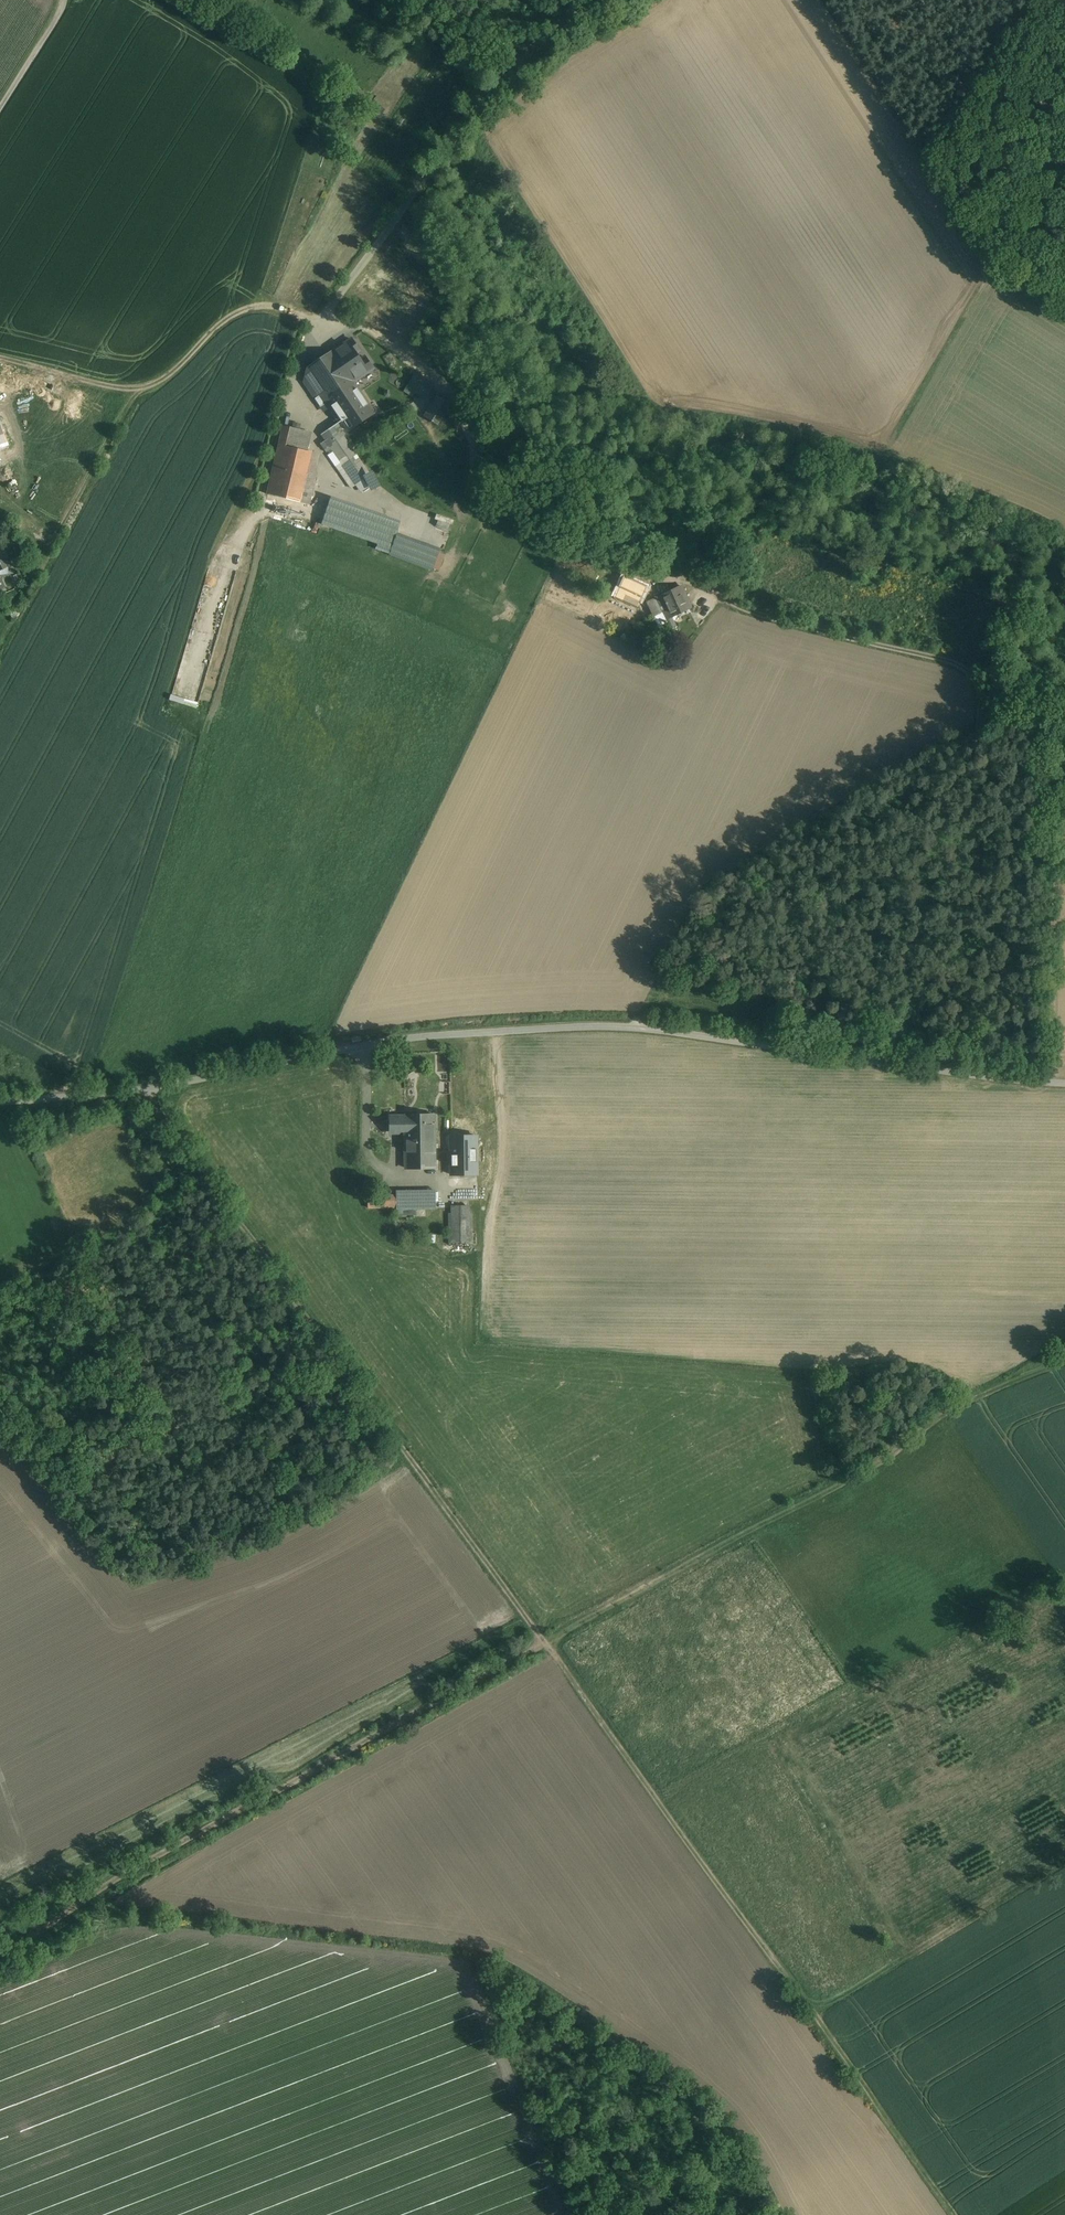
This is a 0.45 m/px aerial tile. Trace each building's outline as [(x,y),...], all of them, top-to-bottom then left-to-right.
[(359,89),(352,98),(360,106),(361,107),(369,98),(359,89)] [(392,108),(381,96),(373,103),(378,108),(384,115),(392,108)] [(353,339),(307,370),(308,370),(316,383),(324,394),(327,399),(354,382),(374,368),(353,339)] [(316,383),(308,370),(307,371),(304,382),(308,389),(316,383)] [(431,383),(415,373),(405,391),(413,396),(416,391),(423,396),(426,391),(428,392),(433,385),(431,384),(431,383)] [(327,399),(327,400),(332,406),(342,421),(348,431),(375,413),(354,382),(327,399)] [(316,383),(308,389),(316,400),(324,394),(316,383)] [(327,399),(324,394),(316,400),(315,400),(319,406),(320,405),(325,411),(332,406),(327,400),(327,399)] [(450,405),(437,397),(425,416),(437,424),(439,421),(450,405)] [(354,453),(346,441),(352,437),(348,431),(342,421),(322,435),(325,441),(320,445),(351,489),(357,485),(361,491),(374,482),(354,453)] [(311,432),(300,430),(284,426),(279,446),(307,452),(311,432)] [(307,452),(279,446),(268,495),(309,504),(316,475),(312,473),(314,464),(310,463),(313,453),(307,452)] [(355,536),(363,512),(330,501),(321,524),(355,536)] [(399,525),(363,512),(355,536),(378,544),(377,546),(376,549),(389,554),(396,533),(399,525)] [(439,515),(437,526),(453,529),(455,518),(439,515)] [(440,549),(396,533),(389,554),(390,554),(390,555),(432,570),(440,549)] [(8,566),(5,557),(8,556),(2,538),(0,539),(0,570),(8,566)] [(577,554),(565,557),(567,568),(579,565),(577,554)] [(674,585),(655,604),(672,622),(683,633),(691,626),(678,613),(690,601),(674,585)] [(717,602),(702,592),(698,598),(705,603),(698,614),(705,619),(717,602)] [(672,622),(655,604),(649,610),(666,627),(672,622)] [(174,694),(172,699),(199,708),(201,702),(174,694)] [(405,1116),(405,1130),(406,1168),(436,1167),(435,1115),(405,1115),(405,1116)] [(401,1131),(405,1130),(405,1116),(392,1116),(392,1122),(393,1122),(394,1122),(394,1127),(393,1127),(392,1128),(392,1133),(399,1133),(401,1131)] [(478,1137),(449,1137),(449,1175),(478,1175),(478,1137)] [(400,1189),(400,1207),(437,1208),(437,1189),(400,1189)] [(473,1204),(453,1205),(455,1245),(474,1244),(473,1204)]
